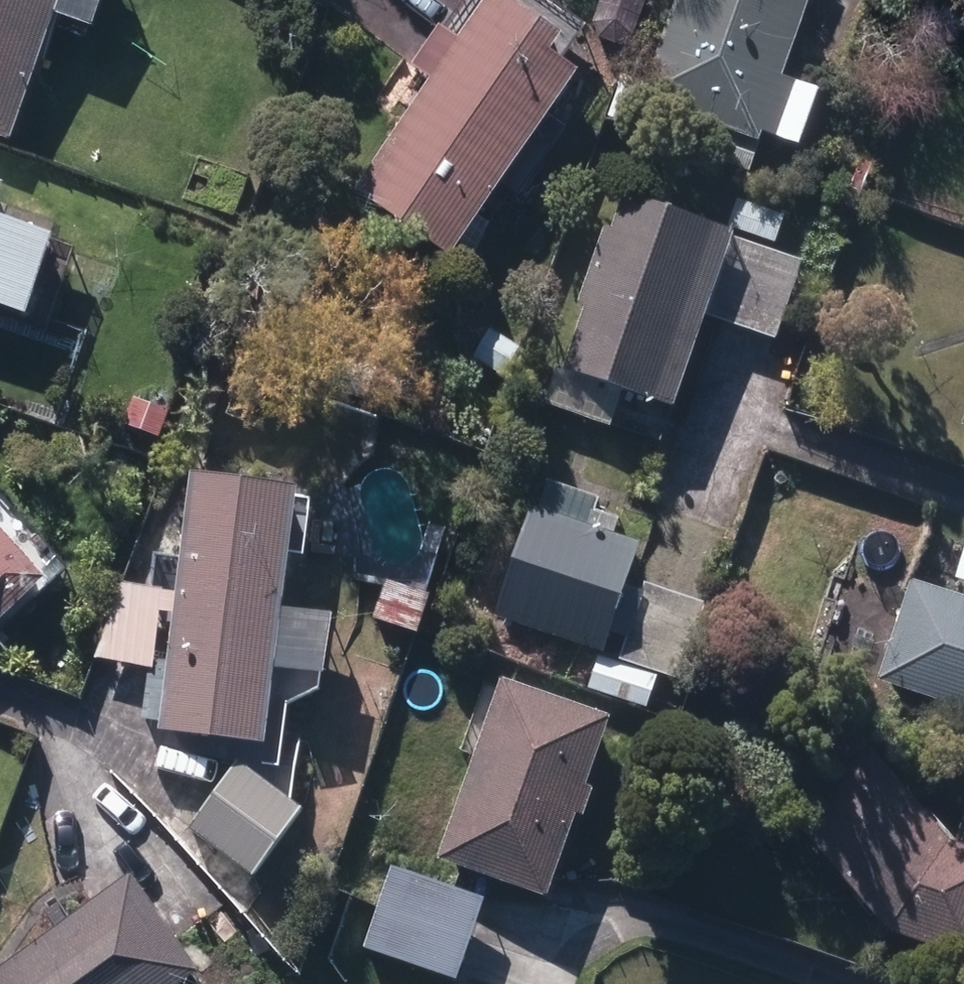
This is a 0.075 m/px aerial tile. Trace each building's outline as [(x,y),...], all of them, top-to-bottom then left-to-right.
[(11,147),(53,25),(93,39),(106,0),(0,0),(0,143),(11,147)] [(452,266),(502,193),(521,207),(570,136),(552,124),(580,85),(564,73),(588,36),(536,0),(486,0),(454,47),(439,38),(413,76),(433,90),(357,201),(452,266)] [(618,53),(633,46),(648,6),(645,0),(606,0),(595,32),(602,48),(618,53)] [(751,179),(764,143),(800,157),(821,99),(784,85),(812,7),(807,6),(810,0),(681,0),(642,110),(722,138),(712,165),(751,179)] [(565,379),(676,418),(708,325),(777,349),(805,269),(626,205),(565,379)] [(29,329),(58,249),(0,228),(0,319),(29,329)] [(474,366),(504,384),(523,355),(493,336),(474,366)] [(122,432),(158,446),(169,418),(135,404),(122,432)] [(159,744),(264,759),(272,703),(319,709),(331,628),(281,621),(297,499),(192,485),(177,599),(123,591),(97,669),(153,677),(161,619),(175,623),(159,744)] [(495,625),(605,662),(642,552),(533,515),(495,625)] [(48,588),(0,536),(0,632),(48,588)] [(132,586),(153,588),(155,566),(134,564),(132,586)] [(374,627),(420,643),(433,603),(387,588),(374,627)] [(963,718),(963,608),(912,589),(878,688),(963,718)] [(619,667),(678,689),(706,614),(645,592),(619,667)] [(332,618),(357,621),(360,595),(335,593),(332,618)] [(599,662),(588,695),(648,716),(659,682),(599,662)] [(437,868),(545,908),(576,823),(586,826),(596,798),(586,795),(611,726),(502,687),(437,868)] [(963,967),(963,832),(956,855),(949,853),(869,757),(790,822),(889,939),(963,967)] [(190,839),(253,886),(303,817),(240,770),(190,839)] [(442,983),(460,983),(487,907),(394,873),(365,956),(442,983)] [(131,885),(0,977),(0,983),(200,983),(131,885)]
